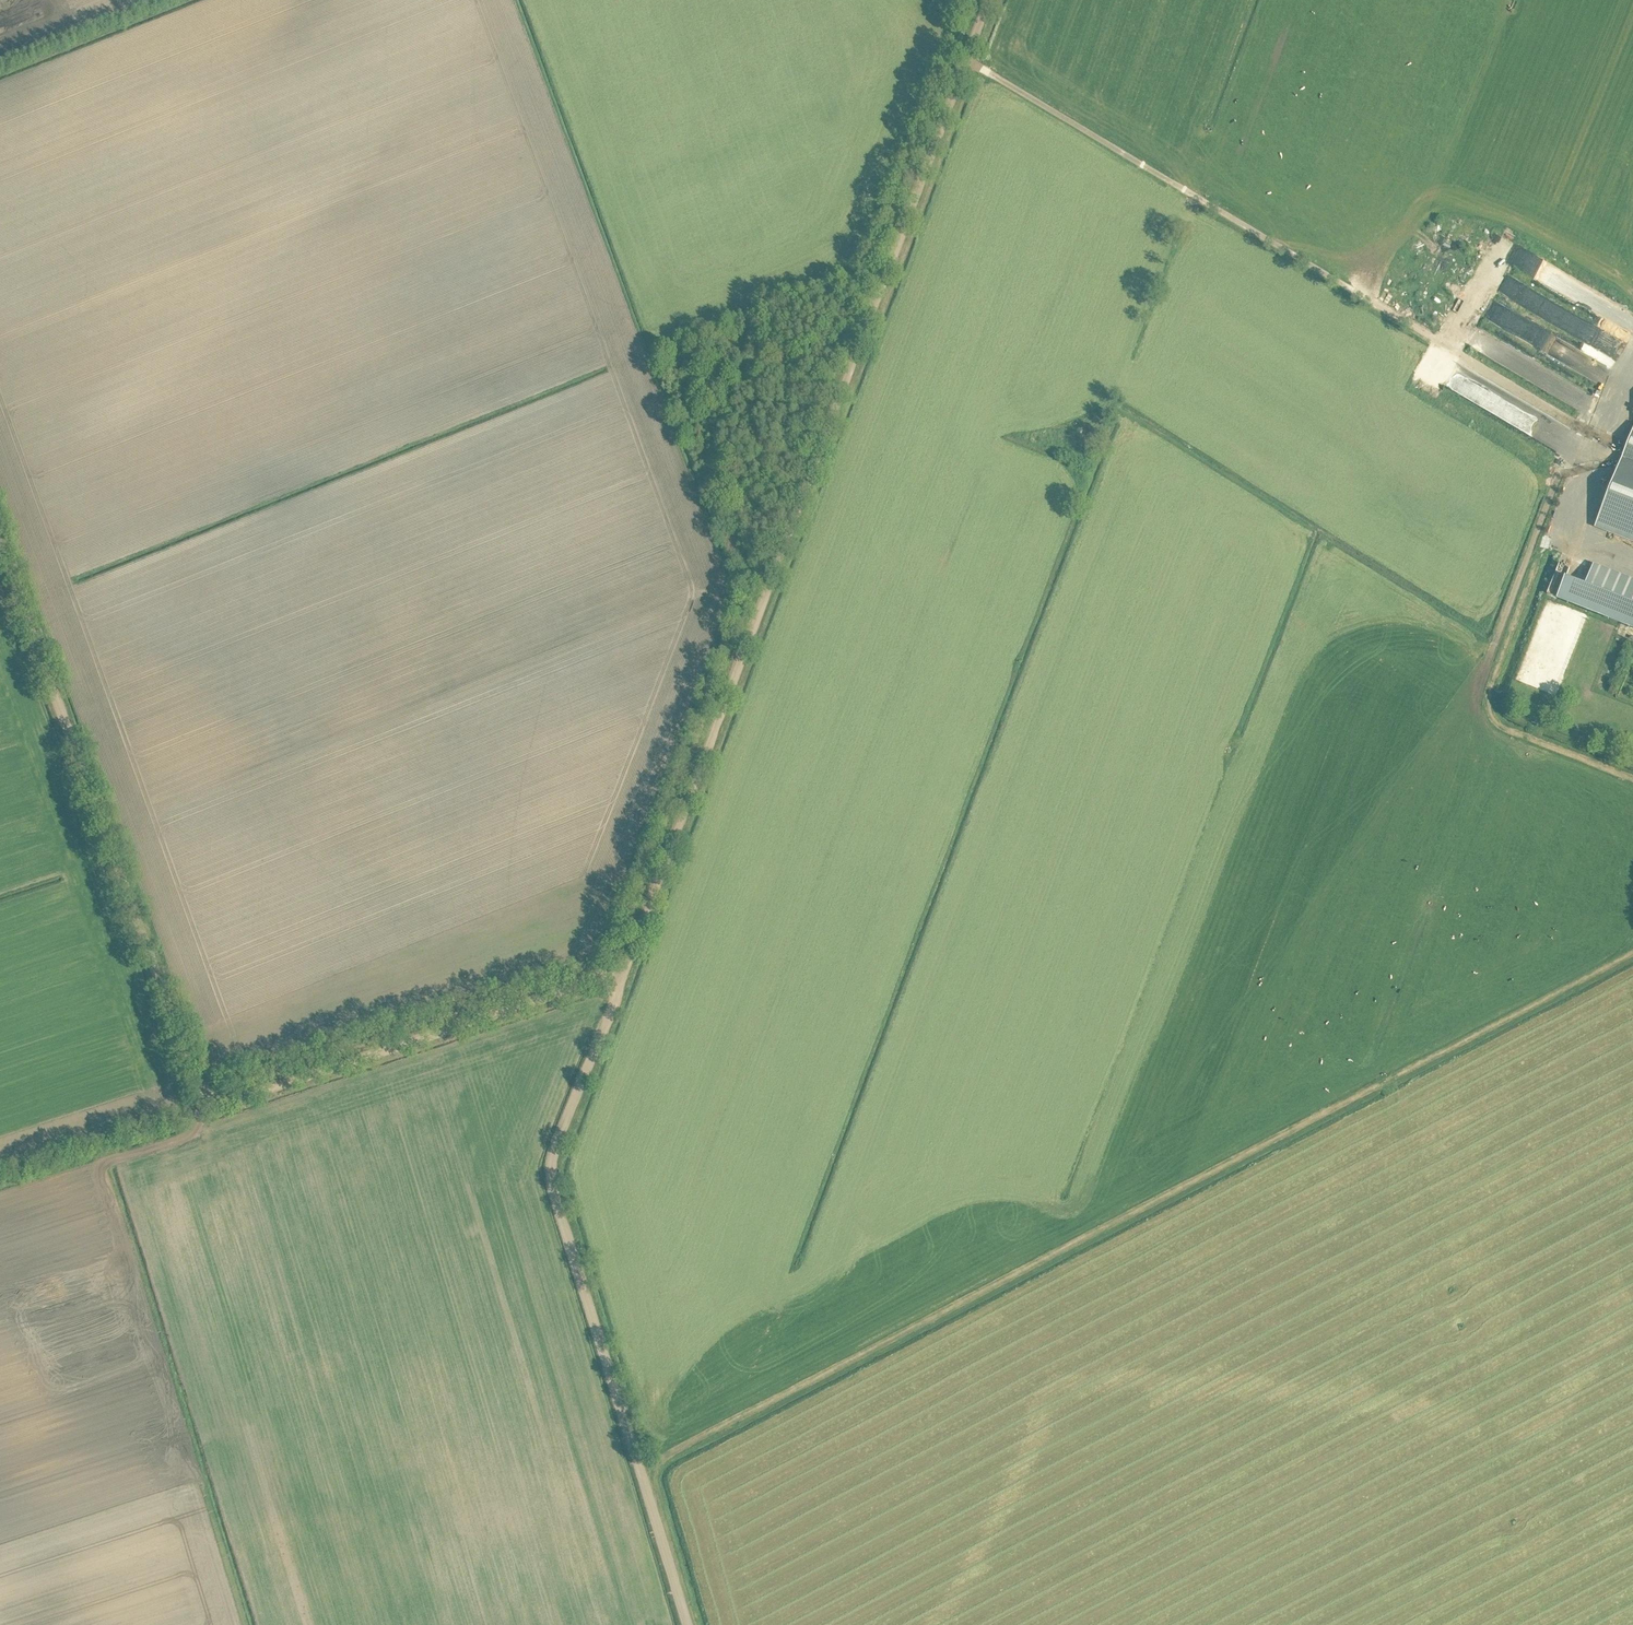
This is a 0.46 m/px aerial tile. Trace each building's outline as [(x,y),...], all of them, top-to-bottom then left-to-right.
[(1535,275),(1543,260),(1524,249),(1516,264),(1535,275)] [(1478,280),(1464,308),(1481,317),(1495,290),(1478,280)] [(1606,330),(1614,332),(1616,325),(1608,323),(1606,330)] [(1582,351),(1610,363),(1613,356),(1585,344),(1582,351)] [(1596,528),(1632,542),(1632,433),(1596,528)] [(1593,567),(1585,587),(1565,579),(1557,600),(1632,630),(1632,582),(1593,567)]
